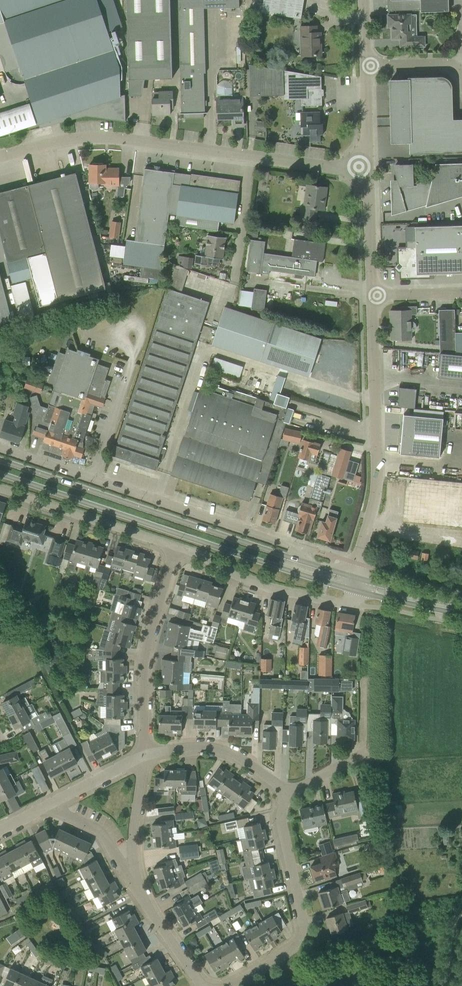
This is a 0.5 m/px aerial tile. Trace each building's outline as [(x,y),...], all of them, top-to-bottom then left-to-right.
[(4,22),(4,21),(66,0),(0,0),(0,23),(4,22)] [(4,21),(4,22),(19,67),(5,72),(6,75),(7,76),(8,77),(9,78),(10,79),(9,81),(11,82),(12,83),(14,83),(16,84),(17,84),(19,84),(20,84),(25,83),(23,79),(113,50),(97,0),(66,0),(4,21)] [(170,0),(126,0),(128,97),(129,97),(129,95),(140,94),(139,91),(141,91),(142,83),(139,83),(139,79),(172,78),(170,0)] [(183,118),(204,117),(203,113),(205,113),(204,73),(205,73),(204,8),(239,8),(239,0),(178,0),(181,114),(183,114),(183,118)] [(301,19),(304,0),(263,0),(261,12),(301,19)] [(448,11),(448,0),(387,0),(387,11),(420,10),(420,12),(448,11)] [(410,14),(388,15),(388,27),(391,27),(392,39),(400,39),(400,47),(424,46),(424,36),(417,37),(411,37),(410,14)] [(304,55),(321,55),(320,33),(316,33),(316,26),(301,27),(301,46),(304,46),(304,55)] [(113,50),(23,79),(25,83),(38,124),(43,122),(44,126),(44,127),(51,125),(59,123),(85,116),(114,120),(125,121),(125,94),(120,96),(119,69),(113,50)] [(301,99),(301,106),(322,105),(321,76),(249,64),(250,96),(283,95),(283,100),(301,99)] [(391,128),(392,142),(409,142),(409,154),(461,153),(461,119),(453,119),(452,88),(452,87),(451,86),(451,84),(451,83),(450,82),(450,81),(449,80),(448,79),(446,78),(445,78),(444,77),(442,77),(440,77),(407,77),(407,81),(390,81),(391,116),(392,116),(393,128),(391,128)] [(217,108),(216,108),(217,110),(217,118),(234,118),(234,126),(243,126),(242,116),(242,97),(232,98),(231,87),(217,87),(217,98),(217,108)] [(173,106),(172,91),(159,92),(159,99),(152,99),(152,115),(170,114),(170,106),(173,106)] [(323,134),(323,124),(318,124),(318,112),(300,112),(300,127),(302,127),(302,135),(309,135),(309,142),(320,142),(320,134),(323,134)] [(256,130),(266,130),(266,123),(256,122),(256,130)] [(426,203),(425,207),(461,196),(461,163),(435,164),(431,180),(412,181),(412,164),(411,164),(411,165),(399,165),(395,165),(397,172),(395,172),(394,171),(397,182),(392,182),(393,212),(405,209),(406,211),(406,209),(426,203)] [(95,189),(97,189),(97,183),(105,183),(105,185),(118,185),(118,168),(105,168),(105,165),(89,165),(89,189),(91,189),(93,189),(95,189)] [(189,186),(191,174),(174,172),(159,170),(160,166),(154,166),(154,170),(144,168),(134,240),(125,239),(122,264),(141,267),(140,277),(159,279),(168,214),(176,215),(180,185),(189,186)] [(40,306),(106,289),(75,173),(0,192),(0,235),(13,283),(31,278),(32,278),(40,306)] [(234,223),(239,181),(191,174),(189,186),(180,185),(176,215),(175,225),(217,231),(219,221),(234,223)] [(302,217),(315,218),(316,209),(323,210),(327,187),(307,184),(302,217)] [(112,221),(110,237),(118,238),(120,222),(112,221)] [(394,268),(395,267),(400,271),(400,279),(416,278),(430,278),(430,274),(461,273),(461,225),(415,227),(415,240),(405,240),(405,248),(397,248),(398,264),(394,268)] [(222,259),(225,237),(208,235),(206,245),(205,256),(196,255),(195,263),(212,266),(213,258),(222,259)] [(316,261),(322,262),(325,243),(294,239),(293,248),(295,248),(293,257),(263,253),(265,241),(250,239),(246,271),(269,274),(269,270),(294,274),(294,278),(302,279),(303,275),(314,276),(316,261)] [(179,256),(177,265),(180,266),(190,268),(192,257),(179,256)] [(174,266),(170,285),(183,287),(186,268),(174,266)] [(1,279),(0,275),(0,323),(12,320),(1,279)] [(35,317),(26,282),(10,285),(19,321),(35,317)] [(195,294),(197,289),(186,284),(184,289),(195,294)] [(163,451),(161,450),(209,302),(167,288),(116,445),(114,444),(111,455),(156,470),(159,459),(158,459),(159,455),(160,456),(161,453),(162,453),(163,451)] [(251,309),(264,311),(266,291),(254,289),(251,309)] [(288,370),(308,377),(321,339),(225,307),(212,345),(280,367),(288,370)] [(400,307),(400,310),(390,310),(391,340),(412,340),(411,315),(416,315),(416,307),(400,307)] [(438,310),(439,352),(455,351),(455,332),(454,309),(438,310)] [(73,454),(78,455),(80,448),(76,447),(78,440),(82,442),(95,404),(96,403),(95,402),(97,396),(101,398),(106,380),(105,380),(109,368),(96,363),(97,360),(87,357),(88,355),(89,354),(78,350),(78,351),(77,353),(68,350),(64,361),(59,364),(56,374),(58,378),(54,390),(61,392),(56,407),(48,405),(46,413),(43,421),(50,423),(47,430),(47,429),(44,438),(43,441),(42,445),(44,449),(46,449),(45,450),(62,456),(63,458),(66,460),(68,460),(71,459),(72,459),(73,454)] [(461,380),(461,355),(440,353),(438,377),(461,380)] [(211,369),(239,379),(242,367),(215,358),(211,369)] [(269,402),(276,404),(288,370),(280,367),(269,402)] [(24,388),(41,393),(43,385),(27,379),(24,388)] [(171,474),(249,500),(255,481),(265,485),(286,422),(282,421),(287,408),(276,404),(269,402),(234,390),(233,392),(218,387),(219,385),(210,382),(208,390),(200,387),(171,474)] [(416,389),(399,387),(399,407),(416,408),(416,389)] [(36,422),(32,433),(44,438),(47,429),(47,430),(50,423),(43,421),(46,413),(41,411),(41,409),(37,395),(30,397),(35,412),(36,413),(33,421),(36,422)] [(0,434),(0,436),(20,443),(23,433),(25,426),(29,412),(27,411),(28,406),(17,402),(13,414),(16,415),(13,422),(5,419),(0,434)] [(403,414),(399,454),(439,458),(443,418),(403,414)] [(299,443),(302,432),(284,428),(281,445),(287,447),(288,440),(299,443)] [(315,462),(320,445),(314,443),(304,440),(298,458),(315,462)] [(339,448),(331,475),(342,479),(351,451),(339,448)] [(336,455),(323,451),(319,467),(331,471),(336,455)] [(310,495),(310,498),(322,502),(323,498),(329,477),(317,473),(310,495)] [(405,480),(403,523),(461,527),(461,483),(405,480)] [(262,520),(274,524),(282,498),(285,499),(285,498),(286,495),(288,487),(281,485),(278,496),(275,495),(271,507),(267,505),(262,520)] [(300,515),(296,530),(308,534),(310,524),(312,525),(314,518),(317,519),(322,502),(310,498),(307,505),(304,504),(301,503),(301,505),(300,506),(299,506),(298,508),(298,509),(298,511),(298,512),(298,513),(298,515),(300,515)] [(321,521),(317,537),(330,541),(338,511),(329,509),(326,522),(321,521)] [(7,540),(21,545),(23,539),(29,541),(29,539),(43,544),(46,535),(43,534),(46,526),(32,521),(32,520),(26,518),(23,529),(11,525),(7,540)] [(65,541),(53,537),(45,562),(57,566),(65,541)] [(85,564),(84,564),(90,544),(76,540),(74,546),(67,543),(60,567),(65,569),(74,571),(76,565),(84,568),(85,564)] [(97,588),(104,566),(98,565),(103,548),(90,544),(84,564),(85,564),(84,568),(83,572),(88,573),(90,566),(96,568),(91,586),(97,588)] [(111,565),(123,568),(128,549),(116,546),(111,565)] [(123,568),(133,572),(134,572),(140,553),(128,549),(123,568)] [(404,556),(417,559),(418,551),(405,549),(404,556)] [(134,572),(133,572),(133,575),(132,580),(143,583),(144,579),(155,582),(158,571),(154,569),(148,567),(151,559),(144,557),(145,554),(140,553),(134,572)] [(104,590),(110,568),(104,566),(97,588),(104,590)] [(195,597),(200,579),(189,575),(186,584),(180,582),(177,595),(182,596),(181,600),(193,604),(195,597)] [(211,585),(212,582),(200,579),(195,597),(193,604),(204,607),(205,604),(206,604),(211,585)] [(211,585),(206,604),(217,608),(223,589),(211,585)] [(118,587),(116,594),(120,595),(127,597),(129,590),(118,587)] [(129,590),(127,597),(132,598),(132,599),(139,600),(141,594),(140,594),(132,592),(129,590)] [(117,602),(114,612),(126,616),(137,619),(139,613),(140,613),(141,608),(130,604),(132,599),(132,598),(127,597),(120,595),(117,602)] [(224,605),(221,616),(219,621),(226,623),(228,617),(238,620),(245,599),(239,597),(239,598),(233,597),(230,607),(224,605)] [(268,639),(278,641),(283,618),(281,618),(284,601),(270,598),(266,615),(272,617),(268,639)] [(250,600),(245,599),(238,620),(244,622),(242,630),(257,633),(258,628),(256,627),(256,625),(260,614),(253,612),(256,603),(250,602),(250,600)] [(292,643),(302,645),(306,623),(304,622),(307,606),(295,603),(291,620),(297,621),(292,643)] [(318,636),(316,643),(326,645),(330,626),(327,626),(330,611),(318,608),(315,623),(322,625),(320,637),(318,636)] [(176,615),(188,619),(190,612),(178,609),(176,615)] [(115,620),(112,630),(132,636),(134,630),(135,631),(136,625),(125,622),(126,616),(114,612),(112,619),(115,620)] [(351,633),(354,615),(338,612),(335,630),(335,633),(345,635),(346,632),(351,633)] [(219,621),(221,616),(214,614),(211,626),(217,628),(219,621)] [(188,638),(190,626),(189,626),(178,624),(169,622),(168,627),(169,627),(167,633),(188,638)] [(213,643),(217,628),(211,626),(206,624),(203,623),(200,633),(205,635),(203,641),(213,643)] [(106,640),(103,649),(116,651),(119,652),(121,645),(130,648),(131,643),(130,642),(132,636),(112,630),(109,641),(106,640)] [(192,649),(194,639),(188,638),(167,633),(166,639),(165,639),(164,644),(171,646),(171,653),(186,655),(191,656),(204,657),(205,652),(205,651),(192,649)] [(356,654),(356,641),(344,641),(344,649),(349,650),(349,654),(356,654)] [(225,658),(227,647),(216,644),(214,655),(225,658)] [(260,665),(260,671),(271,671),(271,645),(261,644),(261,652),(260,665)] [(308,657),(308,647),(299,646),(298,665),(308,665),(308,657)] [(103,649),(95,648),(95,659),(106,659),(106,670),(126,670),(126,665),(123,665),(123,659),(119,659),(119,652),(116,651),(103,649)] [(190,673),(191,656),(186,655),(171,653),(170,660),(162,659),(161,664),(163,664),(162,671),(183,672),(190,673)] [(318,675),(332,676),(332,655),(319,655),(318,675)] [(106,670),(100,670),(100,682),(103,682),(103,688),(119,688),(119,682),(123,682),(123,675),(126,675),(126,670),(106,670)] [(189,684),(190,673),(183,672),(162,671),(162,677),(161,677),(160,682),(170,683),(169,688),(169,689),(179,690),(185,690),(185,689),(191,689),(191,684),(189,684)] [(199,684),(223,685),(224,674),(199,673),(199,684)] [(284,688),(284,680),(260,679),(260,687),(284,688)] [(332,690),(332,679),(314,679),(314,690),(332,690)] [(348,690),(348,681),(339,681),(339,679),(332,679),(332,690),(339,691),(339,690),(348,690)] [(284,680),(284,688),(307,689),(307,681),(284,680)] [(15,689),(19,695),(33,688),(29,681),(15,689)] [(95,703),(95,704),(102,707),(106,707),(127,706),(127,701),(124,701),(124,694),(119,695),(119,688),(103,688),(98,688),(98,689),(100,689),(100,695),(97,704),(95,703)] [(2,703),(9,715),(29,705),(25,698),(19,701),(16,695),(2,703)] [(353,739),(354,720),(345,720),(341,716),(342,700),(339,697),(331,697),(331,705),(331,723),(335,723),(338,726),(337,735),(339,735),(341,737),(341,738),(353,739)] [(240,736),(241,714),(241,704),(229,703),(229,700),(223,700),(222,710),(223,710),(222,727),(228,727),(228,734),(234,734),(234,736),(240,736)] [(259,717),(259,703),(247,703),(246,715),(241,714),(240,736),(246,736),(246,735),(252,735),(252,726),(258,727),(259,717)] [(29,705),(9,715),(15,728),(29,720),(27,715),(32,712),(29,705)] [(165,735),(170,735),(170,709),(171,709),(171,706),(165,705),(165,715),(159,715),(158,732),(165,732),(165,735)] [(331,705),(321,705),(320,721),(314,721),(313,742),(326,742),(327,730),(330,730),(331,723),(331,705)] [(106,717),(103,717),(103,718),(103,722),(103,724),(121,724),(120,718),(124,718),(124,711),(127,711),(127,706),(106,707),(106,717)] [(170,709),(170,735),(174,735),(175,732),(181,733),(182,715),(182,710),(171,709),(170,709)] [(199,730),(204,731),(205,710),(193,709),(193,717),(193,727),(199,727),(199,730)] [(292,747),(295,747),(296,745),(302,746),(302,738),(306,738),(307,709),(296,709),(296,725),(289,725),(289,745),(291,745),(292,747)] [(222,727),(223,710),(222,710),(205,710),(204,731),(209,731),(209,728),(216,728),(216,727),(222,727)] [(31,719),(35,726),(49,718),(45,711),(31,719)] [(70,732),(63,717),(60,712),(53,716),(63,736),(70,732)] [(282,736),(283,713),(272,713),(272,725),(264,725),(263,731),(262,748),(264,748),(264,750),(269,750),(269,748),(275,748),(276,736),(282,736)] [(102,730),(95,734),(98,737),(108,757),(113,754),(112,753),(118,750),(117,750),(124,746),(124,740),(121,740),(114,743),(111,738),(121,733),(121,724),(103,724),(103,725),(103,726),(102,726),(102,727),(102,728),(102,729),(102,730)] [(39,749),(29,731),(22,735),(32,753),(39,749)] [(87,740),(81,743),(87,756),(93,753),(97,761),(102,758),(103,759),(108,757),(98,737),(88,742),(87,740)] [(63,751),(56,755),(64,770),(77,763),(64,738),(57,741),(63,751)] [(64,770),(56,755),(50,758),(45,748),(38,751),(52,776),(64,770)] [(18,759),(16,752),(0,755),(0,763),(18,759)] [(31,769),(39,783),(46,779),(38,765),(31,769)] [(0,769),(0,785),(13,778),(11,773),(6,775),(2,768),(0,769)] [(196,788),(196,778),(186,778),(186,770),(184,770),(184,768),(177,768),(177,770),(175,770),(175,787),(181,787),(180,791),(181,791),(181,794),(196,794),(196,788)] [(208,783),(217,789),(229,772),(225,769),(223,771),(219,768),(208,783)] [(169,787),(175,787),(175,770),(164,770),(164,777),(154,777),(154,791),(169,791),(169,787)] [(217,789),(226,795),(236,780),(232,777),(234,775),(229,772),(217,789)] [(0,785),(0,799),(1,801),(16,793),(12,786),(16,783),(13,778),(0,785)] [(226,795),(234,802),(247,784),(243,781),(241,784),(236,780),(226,795)] [(247,784),(234,802),(249,813),(257,802),(251,797),(254,793),(249,790),(251,787),(247,784)] [(350,813),(349,810),(357,808),(359,818),(369,815),(366,800),(356,802),(353,791),(345,793),(344,791),(332,794),(334,802),(326,804),(329,817),(350,813)] [(8,813),(20,807),(13,795),(2,801),(8,813)] [(299,809),(303,826),(317,823),(318,826),(327,823),(323,804),(299,809)] [(174,813),(174,805),(158,807),(158,815),(174,813)] [(193,817),(193,811),(187,811),(175,813),(175,819),(188,818),(193,817)] [(152,825),(153,836),(177,833),(176,827),(174,827),(173,820),(160,821),(160,824),(152,825)] [(224,823),(226,831),(238,828),(236,820),(224,823)] [(244,826),(246,838),(265,834),(264,829),(261,829),(259,822),(244,826)] [(52,831),(53,848),(69,855),(66,862),(70,864),(73,857),(82,862),(87,852),(91,843),(59,828),(58,831),(52,831)] [(45,852),(53,848),(52,831),(47,831),(45,829),(35,834),(45,852)] [(177,833),(153,836),(155,847),(162,846),(163,848),(176,847),(175,839),(177,839),(177,833)] [(263,855),(261,847),(265,846),(263,839),(266,839),(265,834),(246,838),(249,850),(242,851),(244,859),(263,855)] [(358,843),(356,834),(333,840),(335,848),(358,843)] [(25,840),(20,842),(33,867),(43,862),(31,840),(26,843),(25,840)] [(317,843),(320,855),(332,852),(329,840),(317,843)] [(17,848),(12,850),(24,872),(33,868),(33,867),(20,842),(15,845),(17,848)] [(179,853),(192,851),(198,851),(198,844),(179,846),(179,853)] [(6,850),(1,853),(13,875),(14,877),(24,872),(12,850),(7,853),(6,850)] [(198,851),(192,851),(179,853),(180,860),(199,857),(198,851)] [(321,863),(310,866),(315,881),(325,878),(326,879),(336,876),(333,867),(338,865),(334,852),(319,857),(321,863)] [(1,853),(0,853),(0,874),(1,877),(2,876),(3,880),(13,875),(1,853)] [(263,855),(244,859),(246,866),(241,867),(244,880),(248,879),(274,873),(273,868),(270,869),(268,862),(265,862),(263,856),(263,855)] [(225,856),(218,857),(220,864),(226,862),(225,856)] [(153,868),(157,879),(183,870),(181,864),(178,865),(175,858),(172,859),(160,863),(161,866),(153,868)] [(80,868),(85,878),(104,868),(101,863),(99,864),(96,859),(80,868)] [(52,868),(57,877),(61,875),(57,865),(52,868)] [(85,878),(90,887),(106,879),(104,874),(106,873),(104,868),(85,878)] [(185,882),(183,877),(185,876),(183,870),(157,879),(160,889),(168,887),(169,889),(178,886),(181,885),(185,883),(185,882)] [(204,878),(201,872),(196,875),(185,882),(185,883),(188,888),(199,881),(204,878)] [(340,878),(343,886),(362,880),(359,872),(340,878)] [(274,886),(272,879),(275,878),(274,873),(248,879),(250,889),(252,889),(254,898),(262,896),(271,894),(270,886),(274,886)] [(57,879),(61,887),(65,884),(62,877),(57,879)] [(202,886),(207,884),(204,878),(199,881),(188,888),(191,893),(202,886)] [(92,898),(92,899),(117,886),(114,881),(109,883),(106,879),(90,887),(90,888),(84,891),(89,900),(92,898)] [(6,898),(12,895),(6,882),(0,885),(0,887),(6,898)] [(55,888),(52,883),(43,887),(45,892),(55,888)] [(117,886),(92,899),(97,908),(119,897),(116,892),(119,890),(117,886)] [(318,892),(323,908),(350,900),(346,889),(339,891),(337,886),(318,892)] [(45,892),(43,887),(35,890),(37,895),(45,892)] [(57,893),(62,900),(66,897),(61,891),(57,893)] [(30,892),(22,896),(24,901),(32,897),(30,892)] [(179,903),(172,907),(177,917),(192,908),(202,902),(198,895),(191,899),(188,895),(186,896),(177,901),(179,903)] [(346,904),(348,912),(367,907),(365,899),(346,904)] [(64,904),(69,911),(73,908),(69,901),(64,904)] [(240,903),(226,912),(228,916),(243,908),(240,903)] [(82,923),(73,908),(69,911),(73,918),(77,925),(82,923)] [(192,908),(177,917),(183,926),(190,923),(191,925),(200,920),(202,918),(199,911),(195,914),(192,908)] [(207,922),(218,916),(214,909),(203,915),(207,922)] [(112,918),(117,928),(117,929),(136,919),(134,914),(131,915),(128,910),(112,918)] [(228,916),(226,912),(218,916),(221,920),(228,916)] [(278,912),(263,921),(273,940),(278,937),(276,935),(281,932),(275,920),(281,916),(278,912)] [(326,918),(331,933),(347,928),(342,913),(326,918)] [(114,929),(120,939),(136,931),(133,926),(139,923),(136,919),(117,929),(117,928),(114,929)] [(241,927),(237,920),(232,923),(236,930),(241,927)] [(263,921),(253,926),(262,943),(267,940),(269,942),(273,940),(263,921)] [(202,929),(205,934),(212,930),(209,925),(202,929)] [(26,934),(22,926),(16,931),(21,938),(26,934)] [(80,929),(88,943),(93,941),(85,926),(80,929)] [(262,943),(253,926),(244,932),(254,951),(259,948),(258,945),(262,943)] [(195,933),(198,937),(205,934),(202,929),(195,933)] [(120,939),(125,949),(144,939),(141,934),(138,935),(136,931),(120,939)] [(233,938),(224,944),(233,960),(238,957),(239,960),(244,957),(233,938)] [(144,939),(125,949),(130,959),(146,950),(143,945),(146,943),(144,939)] [(92,947),(99,952),(102,948),(96,943),(92,947)] [(224,944),(214,949),(225,968),(230,965),(228,963),(233,960),(224,944)] [(40,954),(37,949),(34,945),(30,948),(36,957),(40,954)] [(99,952),(105,957),(108,953),(102,948),(99,952)] [(225,968),(214,949),(205,955),(214,971),(219,968),(221,970),(225,968)] [(141,967),(144,973),(160,964),(160,963),(162,961),(160,956),(152,960),(149,955),(132,964),(135,970),(141,967)] [(111,966),(115,973),(119,971),(116,964),(111,966)] [(144,973),(150,984),(172,973),(170,970),(165,972),(160,964),(144,973)] [(20,972),(10,968),(2,985),(5,985),(14,985),(20,972)] [(119,971),(115,973),(119,980),(123,978),(119,971)] [(30,977),(20,972),(14,985),(26,985),(30,977)] [(150,984),(151,985),(154,985),(174,985),(175,985),(172,980),(175,979),(172,973),(150,984)] [(40,981),(30,977),(26,985),(38,985),(40,981)]
